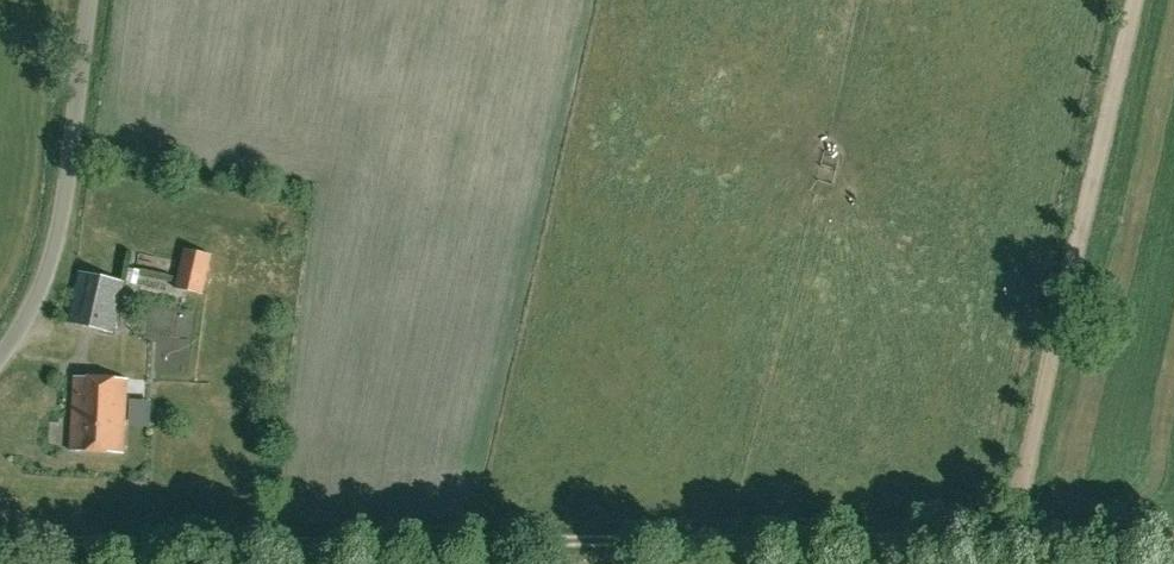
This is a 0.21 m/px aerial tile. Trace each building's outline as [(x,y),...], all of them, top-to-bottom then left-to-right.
[(209,253),(184,248),(175,287),(200,293),(209,253)] [(110,332),(124,281),(80,270),(66,321),(110,332)] [(162,341),(163,363),(173,363),(172,340),(162,341)] [(123,452),(127,378),(74,375),(70,450),(123,452)] [(153,378),(133,378),(132,401),(152,402),(153,378)]
